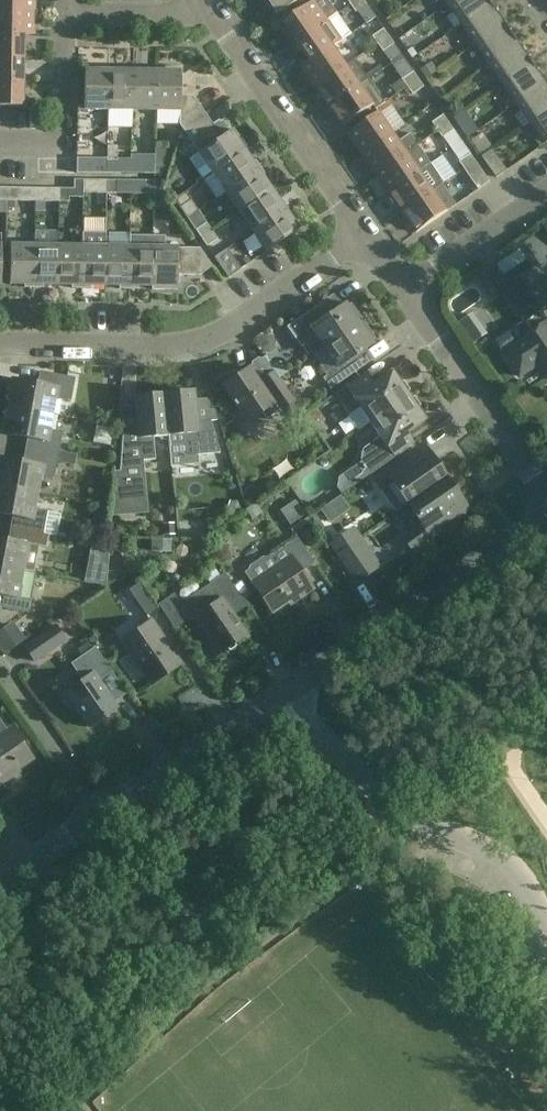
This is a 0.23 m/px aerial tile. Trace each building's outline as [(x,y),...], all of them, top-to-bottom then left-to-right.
[(36,10),(36,0),(0,0),(0,10),(36,10)] [(280,17),(305,0),(269,0),(280,17)] [(331,22),(341,15),(331,0),(320,0),(285,24),(299,44),(331,22)] [(365,0),(363,0),(353,7),(358,14),(370,7),(365,0)] [(440,2),(445,9),(458,0),(444,0),(440,2)] [(445,9),(451,18),(456,15),(464,26),(495,5),(491,0),(458,0),(445,9)] [(495,5),(464,26),(473,38),(468,42),(473,49),(508,25),(495,5)] [(0,10),(0,35),(25,36),(35,36),(36,10),(0,10)] [(299,44),(312,63),(312,64),(336,48),(337,48),(345,42),(331,22),(299,44)] [(508,25),(473,49),(473,50),(478,47),(487,59),(482,62),(487,70),(522,45),(508,25)] [(382,45),(392,38),(385,28),(375,35),(382,45)] [(24,57),(25,36),(0,35),(0,57),(24,57)] [(397,45),(392,38),(382,45),(387,52),(397,45)] [(536,65),(522,45),(487,70),(493,78),(498,75),(505,86),(536,65)] [(312,64),(312,63),(303,69),(317,89),(349,67),(337,48),(336,48),(312,64)] [(24,82),(24,57),(0,57),(0,81),(24,82)] [(359,61),(349,67),(317,89),(331,109),(363,87),(372,80),(359,61)] [(433,63),(422,71),(428,80),(439,72),(433,63)] [(536,65),(505,86),(513,97),(508,101),(513,107),(546,84),(546,81),(536,65)] [(109,112),(110,72),(96,72),(96,68),(85,68),(85,111),(109,112)] [(110,72),(109,112),(133,112),(134,69),(124,69),(124,72),(110,72)] [(143,69),(134,69),(133,112),(156,113),(157,73),(156,73),(157,69),(156,69),(156,73),(143,73),(143,69)] [(157,73),(156,113),(180,113),(180,127),(184,133),(207,117),(194,98),(181,97),(182,70),(157,69),(156,73),(157,73)] [(412,88),(421,81),(416,72),(406,78),(412,88)] [(0,81),(0,108),(24,108),(24,82),(0,81)] [(426,88),(421,81),(412,88),(416,94),(426,88)] [(513,107),(519,116),(524,113),(532,124),(546,114),(546,84),(513,107)] [(376,107),(363,87),(331,109),(345,129),(376,107)] [(462,128),(473,121),(466,109),(454,117),(462,128)] [(363,156),(395,134),(381,114),(349,136),(363,156)] [(532,124),(541,137),(536,141),(542,149),(546,146),(546,114),(532,124)] [(445,115),(433,122),(438,130),(450,122),(445,115)] [(207,117),(184,133),(199,154),(199,155),(213,175),(245,152),(246,153),(249,151),(234,130),(222,139),(207,117)] [(450,122),(438,130),(444,138),(445,137),(455,129),(450,122)] [(400,141),(395,134),(363,156),(377,176),(421,145),(413,132),(400,141)] [(472,141),(483,156),(494,149),(495,148),(483,133),(472,141)] [(435,164),(421,145),(377,176),(390,195),(435,164)] [(495,151),(484,158),(498,180),(509,172),(495,151)] [(253,164),(246,153),(245,152),(213,175),(226,195),(262,170),(256,162),(253,164)] [(472,154),(461,162),(466,169),(477,162),(472,154)] [(108,175),(108,161),(108,160),(78,160),(77,175),(108,175)] [(155,173),(156,160),(145,160),(145,173),(155,173)] [(108,161),(108,175),(118,175),(117,162),(108,162),(108,161)] [(477,162),(466,169),(480,189),(491,182),(477,162)] [(442,175),(435,164),(390,195),(404,215),(436,193),(444,187),(438,178),(442,175)] [(267,178),(262,170),(226,195),(240,214),(272,191),(264,180),(267,178)] [(108,193),(108,179),(84,179),(84,193),(108,193)] [(118,179),(108,179),(108,193),(118,193),(118,179)] [(144,179),(144,193),(155,193),(155,180),(144,179)] [(36,190),(7,190),(7,203),(16,203),(36,203),(36,190)] [(36,190),(36,203),(50,203),(60,203),(60,190),(36,190)] [(70,191),(60,190),(60,203),(69,204),(70,191)] [(272,191),(240,214),(253,234),(289,209),(283,201),(280,203),(272,191)] [(436,193),(404,215),(418,235),(449,213),(436,193)] [(186,223),(198,214),(184,195),(172,203),(186,223)] [(289,209),(253,234),(267,254),(300,231),(291,219),(294,217),(289,209)] [(211,234),(198,214),(186,223),(199,242),(211,234)] [(83,231),(83,248),(82,291),(92,291),(92,287),(106,288),(107,248),(107,232),(83,231)] [(218,243),(211,234),(199,242),(205,251),(218,243)] [(35,290),(35,247),(11,247),(10,286),(25,287),(25,290),(35,290)] [(59,247),(35,247),(35,290),(44,290),(44,287),(59,287),(59,247)] [(83,248),(59,247),(59,287),(72,287),(72,291),(82,291),(83,248)] [(130,248),(107,248),(106,288),(120,288),(120,291),(130,291),(130,248)] [(154,249),(130,248),(130,291),(139,292),(139,288),(153,288),(154,249)] [(153,288),(153,292),(178,292),(178,277),(200,278),(213,269),(201,250),(178,250),(178,249),(154,249),(153,288)] [(228,251),(216,259),(229,280),(242,271),(228,251)] [(542,312),(546,309),(546,276),(541,268),(505,292),(526,323),(533,334),(522,342),(523,343),(504,355),(520,379),(539,367),(546,379),(546,319),(542,312)] [(325,350),(363,323),(352,306),(348,309),(345,305),(321,322),(313,311),(288,329),(302,349),(317,339),(325,350)] [(459,323),(466,334),(482,323),(474,313),(459,323)] [(363,323),(325,350),(332,361),(321,369),(327,378),(323,380),(331,392),(356,374),(349,363),(374,346),(371,343),(375,340),(363,323)] [(225,386),(223,388),(248,424),(262,414),(267,421),(279,413),(280,414),(295,404),(274,374),(260,384),(250,369),(236,379),(234,376),(223,383),(225,386)] [(371,425),(409,396),(392,373),(374,386),(366,375),(335,396),(350,417),(360,410),(371,425)] [(14,381),(9,408),(53,416),(56,400),(71,403),(76,380),(46,375),(44,387),(14,381)] [(165,396),(169,438),(184,436),(186,459),(221,455),(212,423),(197,425),(193,393),(165,396)] [(169,438),(165,396),(137,398),(140,430),(123,432),(121,465),(144,463),(156,462),(154,439),(169,438)] [(363,450),(361,463),(339,478),(337,488),(342,495),(372,475),(415,445),(407,433),(426,420),(409,396),(371,425),(381,438),(363,450)] [(309,400),(301,399),(296,404),(302,413),(312,405),(309,400)] [(53,416),(9,408),(4,435),(34,441),(32,453),(58,458),(63,436),(50,433),(53,416)] [(407,505),(408,506),(446,479),(423,446),(374,480),(382,492),(396,513),(407,505)] [(32,453),(29,465),(0,460),(0,488),(38,495),(41,478),(54,480),(58,458),(32,453)] [(144,463),(121,465),(121,470),(116,470),(111,520),(150,515),(145,471),(144,463)] [(470,513),(446,479),(408,506),(421,525),(403,538),(413,555),(432,541),(431,539),(432,538),(470,513)] [(0,488),(0,516),(19,519),(17,531),(44,536),(48,514),(35,511),(38,495),(0,488)] [(237,501),(230,500),(227,508),(230,515),(240,509),(237,501)] [(163,524),(164,535),(175,535),(174,523),(163,524)] [(330,545),(357,586),(382,568),(355,527),(330,545)] [(17,531),(15,543),(0,540),(0,569),(24,573),(29,546),(47,550),(49,537),(44,536),(17,531)] [(312,531),(303,537),(309,545),(318,540),(312,531)] [(246,573),(253,584),(272,612),(295,597),(297,601),(313,590),(302,572),(314,564),(313,562),(308,554),(297,539),(270,557),(246,573)] [(172,540),(152,540),(151,552),(172,552),(172,540)] [(93,543),(90,557),(108,559),(109,547),(93,543)] [(0,569),(0,597),(5,597),(2,610),(29,615),(32,602),(19,600),(24,573),(0,569)] [(226,576),(202,592),(202,591),(183,605),(181,614),(186,620),(194,622),(198,619),(222,654),(247,637),(230,613),(244,603),(226,576)] [(158,609),(140,583),(130,590),(148,616),(158,609)] [(0,631),(0,645),(6,652),(26,639),(14,621),(0,631)] [(152,623),(122,644),(152,686),(181,666),(152,623)] [(56,625),(24,647),(35,663),(67,641),(56,625)] [(64,698),(64,702),(68,708),(72,709),(75,707),(90,729),(118,710),(98,681),(110,672),(95,650),(73,666),(84,682),(66,694),(67,696),(64,698)] [(15,777),(14,775),(34,761),(12,729),(8,732),(0,720),(0,787),(15,777)] [(287,761),(290,757),(286,753),(282,757),(287,761)]
